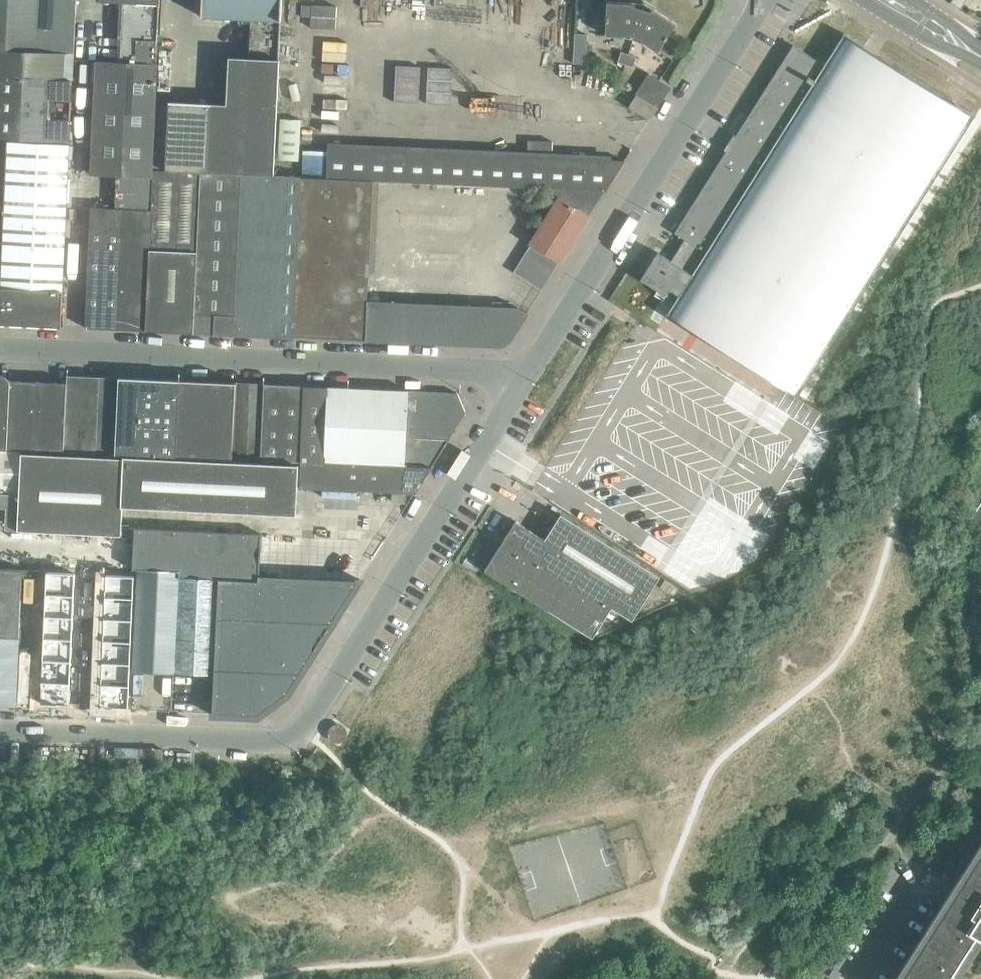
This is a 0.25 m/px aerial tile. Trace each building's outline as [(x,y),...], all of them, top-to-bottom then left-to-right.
[(36,51),(38,0),(0,0),(0,50),(36,51)] [(75,16),(76,0),(38,0),(36,51),(73,53),(75,16)] [(100,1),(121,2),(118,62),(96,61),(91,174),(151,177),(160,0),(100,0),(100,1)] [(201,16),(281,20),(282,0),(201,0),(201,16)] [(634,35),(643,5),(634,3),(634,2),(633,2),(608,1),(607,1),(605,35),(623,36),(624,32),(634,35)] [(658,51),(659,50),(676,23),(655,9),(655,8),(654,8),(653,8),(643,5),(634,35),(644,38),(643,42),(658,51)] [(843,32),(842,35),(842,36),(824,65),(792,44),(761,95),(747,117),(736,135),(734,134),(724,149),(726,150),(674,232),(684,239),(671,260),(657,252),(640,279),(666,295),(675,300),(669,311),(668,311),(666,314),(687,327),(777,383),(777,384),(797,397),(799,394),(798,393),(973,118),(975,116),(954,103),(864,46),(864,45),(843,32)] [(573,63),(585,64),(587,33),(574,33),(573,63)] [(36,51),(0,50),(0,138),(10,138),(67,141),(69,141),(73,53),(36,51)] [(626,64),(629,55),(621,53),(619,62),(622,63),(620,69),(624,70),(626,64)] [(629,55),(626,64),(624,70),(628,71),(630,66),(633,66),(636,56),(629,55)] [(169,102),(166,170),(202,172),(251,174),(274,175),(280,59),(229,56),(227,105),(211,104),(169,102)] [(391,105),(450,107),(450,81),(457,81),(458,58),(392,56),(391,105)] [(671,87),(651,74),(648,73),(635,95),(636,96),(657,109),(671,87)] [(630,106),(651,119),(657,109),(636,96),(630,106)] [(278,159),(298,160),(301,119),(280,118),(278,159)] [(8,142),(7,175),(68,178),(69,146),(66,146),(67,141),(10,138),(10,143),(8,142)] [(625,160),(624,160),(609,160),(608,159),(329,146),(329,150),(328,178),(373,180),(567,189),(603,191),(603,190),(605,191),(625,160)] [(310,149),(309,177),(328,178),(329,150),(310,149)] [(202,172),(166,170),(153,170),(151,209),(146,330),(193,332),(202,172)] [(243,335),(251,174),(202,172),(193,332),(243,335)] [(293,337),(302,177),(302,176),(274,175),(251,174),(243,335),(293,337)] [(7,175),(6,191),(67,194),(68,178),(7,175)] [(373,180),(328,178),(309,177),(302,177),(293,337),(366,341),(367,300),(373,180)] [(603,191),(567,189),(561,199),(560,198),(514,272),(541,289),(560,258),(561,258),(579,230),(580,231),(586,222),(585,221),(588,216),(587,216),(603,191)] [(6,191),(5,207),(66,210),(67,194),(6,191)] [(5,207),(4,223),(65,226),(66,210),(5,207)] [(91,207),(85,328),(115,329),(121,208),(91,207)] [(121,208),(115,329),(146,330),(151,209),(121,208)] [(4,223),(3,247),(64,250),(65,226),(4,223)] [(1,287),(27,288),(62,290),(64,250),(3,247),(1,287)] [(1,287),(0,287),(0,323),(24,325),(27,288),(1,287)] [(62,290),(27,288),(24,325),(61,327),(62,290)] [(367,300),(366,341),(500,347),(501,347),(511,341),(510,341),(527,314),(517,308),(367,300)] [(5,449),(9,380),(10,380),(8,377),(5,375),(2,373),(0,373),(0,449),(5,449)] [(67,375),(67,382),(63,451),(95,453),(98,398),(99,376),(67,375)] [(118,398),(119,377),(99,376),(98,398),(95,453),(115,454),(118,398)] [(138,398),(139,378),(119,377),(118,398),(115,454),(135,455),(138,398)] [(135,455),(142,455),(176,457),(177,427),(179,398),(179,380),(139,378),(138,398),(135,455)] [(5,449),(34,450),(38,381),(10,380),(9,380),(5,449)] [(236,383),(235,383),(179,380),(179,398),(177,427),(176,457),(232,458),(236,383)] [(63,451),(67,382),(38,381),(34,450),(63,451)] [(236,383),(232,458),(259,459),(262,384),(236,383)] [(299,461),(304,386),(262,384),(259,459),(299,461)] [(327,398),(328,387),(304,386),(299,461),(300,461),(324,462),(327,398)] [(365,464),(368,388),(328,387),(327,398),(324,462),(365,464)] [(365,464),(431,467),(465,412),(459,398),(456,392),(368,388),(365,464)] [(19,500),(17,529),(121,534),(121,524),(122,506),(295,514),(298,463),(0,450),(0,491),(17,492),(17,499),(17,500),(19,500)] [(431,467),(365,464),(324,462),(300,461),(299,487),(414,493),(415,493),(431,467)] [(975,511),(969,521),(980,529),(980,515),(975,511)] [(612,607),(632,619),(660,575),(560,513),(545,538),(515,520),(484,569),(592,637),(612,607)] [(121,534),(121,537),(134,538),(132,568),(137,569),(178,571),(178,577),(218,579),(214,674),(212,714),(257,716),(261,713),(287,694),(359,580),(259,576),(261,533),(128,527),(128,525),(121,524),(121,534)] [(370,564),(371,539),(323,537),(322,562),(370,564)] [(19,636),(22,570),(0,569),(0,635),(19,636)] [(132,669),(173,671),(178,577),(178,571),(137,569),(132,669)] [(46,575),(45,596),(74,598),(75,576),(46,575)] [(44,598),(43,576),(23,576),(24,586),(33,586),(33,598),(44,598)] [(102,599),(132,600),(133,578),(103,577),(102,599)] [(178,577),(173,671),(214,674),(218,579),(178,577)] [(73,620),(74,598),(45,596),(44,618),(73,620)] [(101,621),(131,622),(132,600),(102,599),(101,621)] [(72,642),(73,620),(44,618),(43,640),(72,642)] [(100,643),(130,644),(131,622),(101,621),(100,643)] [(19,636),(0,635),(0,704),(16,705),(19,636)] [(42,662),(71,663),(72,642),(43,640),(42,662)] [(100,643),(99,664),(129,666),(130,644),(100,643)] [(71,663),(42,662),(41,684),(70,685),(71,663)] [(129,666),(99,664),(98,686),(128,688),(129,666)] [(41,684),(40,706),(69,707),(70,685),(41,684)] [(127,710),(128,688),(98,686),(97,708),(127,710)] [(953,895),(949,893),(948,894),(953,896),(900,978),(951,978),(979,935),(980,937),(980,850),(953,895)]
